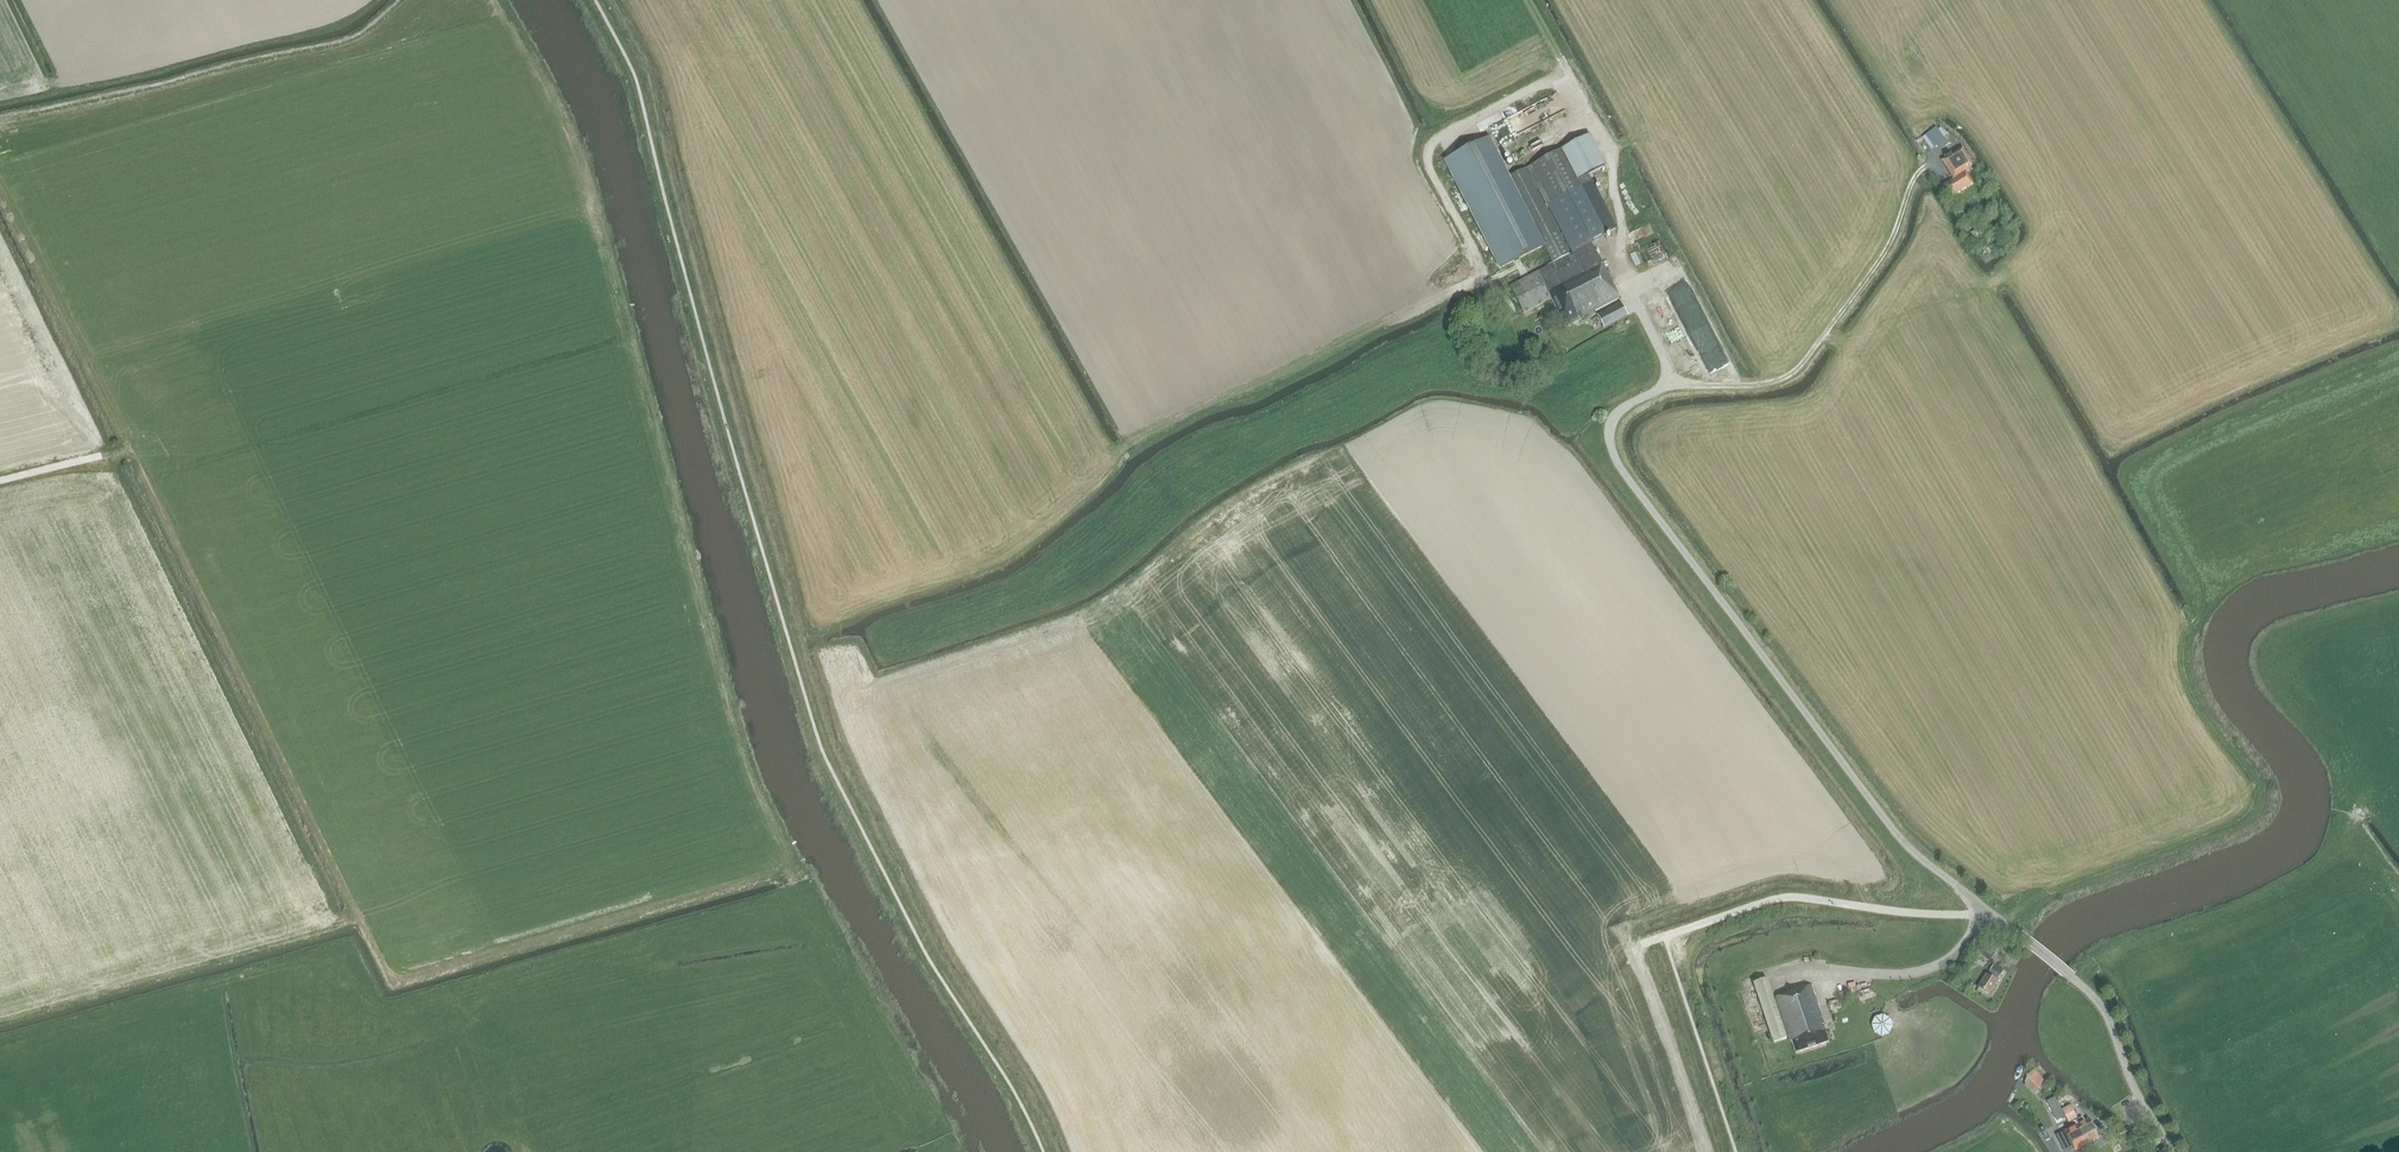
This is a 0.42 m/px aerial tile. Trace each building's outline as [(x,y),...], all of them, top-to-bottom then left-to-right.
[(1524,313),(1551,298),(1566,328),(1579,321),(1578,319),(1618,298),(1619,298),(1592,244),(1595,242),(1594,240),(1616,228),(1588,175),(1604,166),(1588,136),(1510,177),(1544,245),(1553,263),(1510,286),(1524,313)] [(1501,268),(1544,245),(1510,177),(1489,138),(1445,160),(1501,268)] [(1973,184),(1966,172),(1974,167),(1961,147),(1951,153),(1945,157),(1942,158),(1954,179),(1944,185),(1952,197),(1973,184)] [(1971,233),(1979,248),(1986,244),(1978,229),(1971,233)] [(1661,241),(1643,249),(1650,266),(1668,258),(1661,241)] [(1621,302),(1597,315),(1603,328),(1628,315),(1621,302)] [(1979,954),(1989,961),(1995,952),(1985,946),(1979,954)] [(1993,964),(1989,971),(1987,975),(1986,974),(1978,987),(1990,994),(1998,981),(1996,980),(1998,976),(2000,977),(2004,971),(1993,964)] [(1767,979),(1756,982),(1753,983),(1773,1043),(1787,1038),(1767,979)] [(1812,985),(1775,997),(1790,1041),(1792,1041),(1796,1053),(1829,1042),(1823,1024),(1824,1023),(1812,985)] [(2037,1090),(2045,1083),(2034,1070),(2025,1077),(2037,1090)] [(2055,1097),(2047,1102),(2054,1116),(2062,1111),(2055,1097)] [(2078,1119),(2075,1114),(2072,1105),(2062,1110),(2070,1124),(2078,1119)] [(2054,1138),(2061,1134),(2057,1126),(2056,1126),(2051,1116),(2044,1119),(2049,1129),(2054,1138)] [(2082,1118),(2075,1121),(2087,1144),(2099,1138),(2089,1119),(2084,1122),(2082,1118)] [(2087,1144),(2075,1121),(2074,1121),(2076,1126),(2065,1131),(2075,1150),(2087,1144)]
